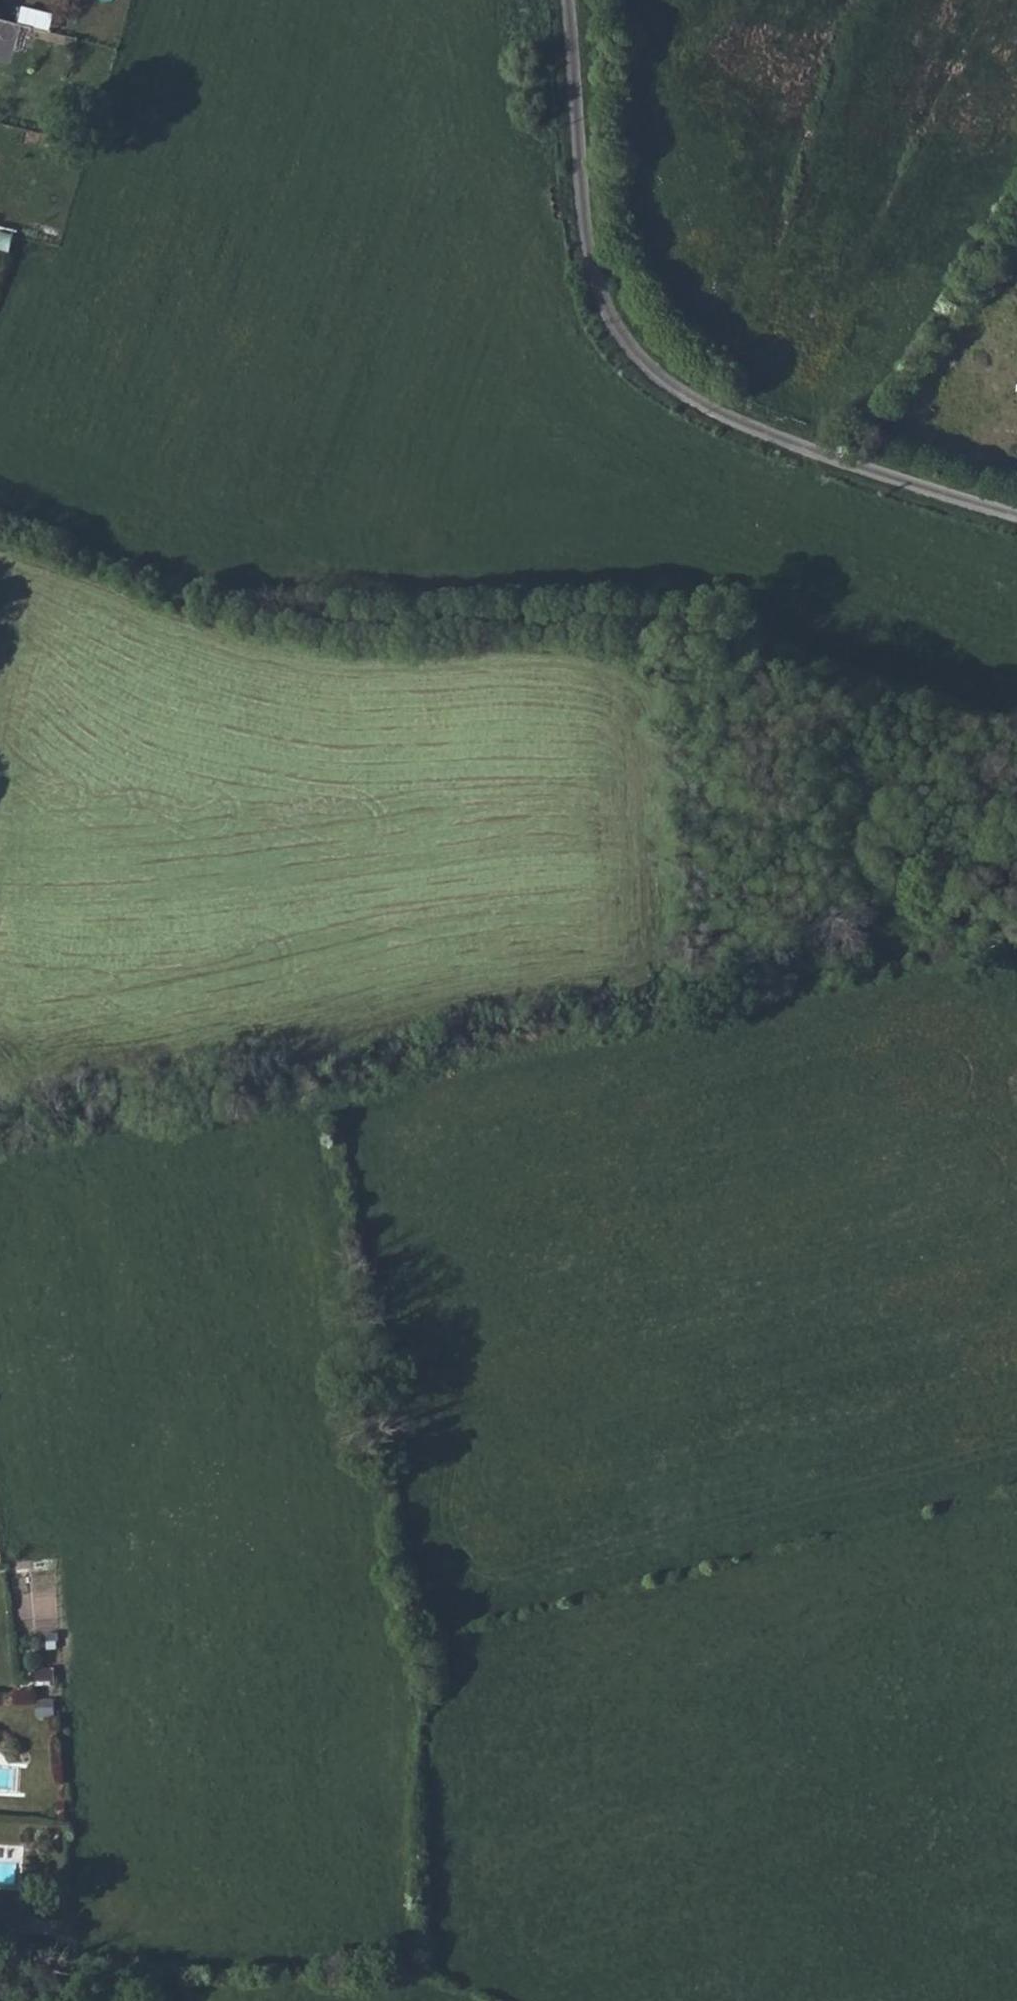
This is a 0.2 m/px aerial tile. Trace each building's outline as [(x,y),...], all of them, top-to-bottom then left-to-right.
[(30,28),(34,12),(24,10),(21,26),(30,28)] [(52,16),(34,12),(30,28),(48,32),(52,16)] [(13,238),(0,235),(0,250),(10,252),(13,238)] [(55,1716),(54,1701),(39,1702),(40,1716),(55,1716)] [(62,1936),(63,1924),(51,1923),(50,1935),(62,1936)]
